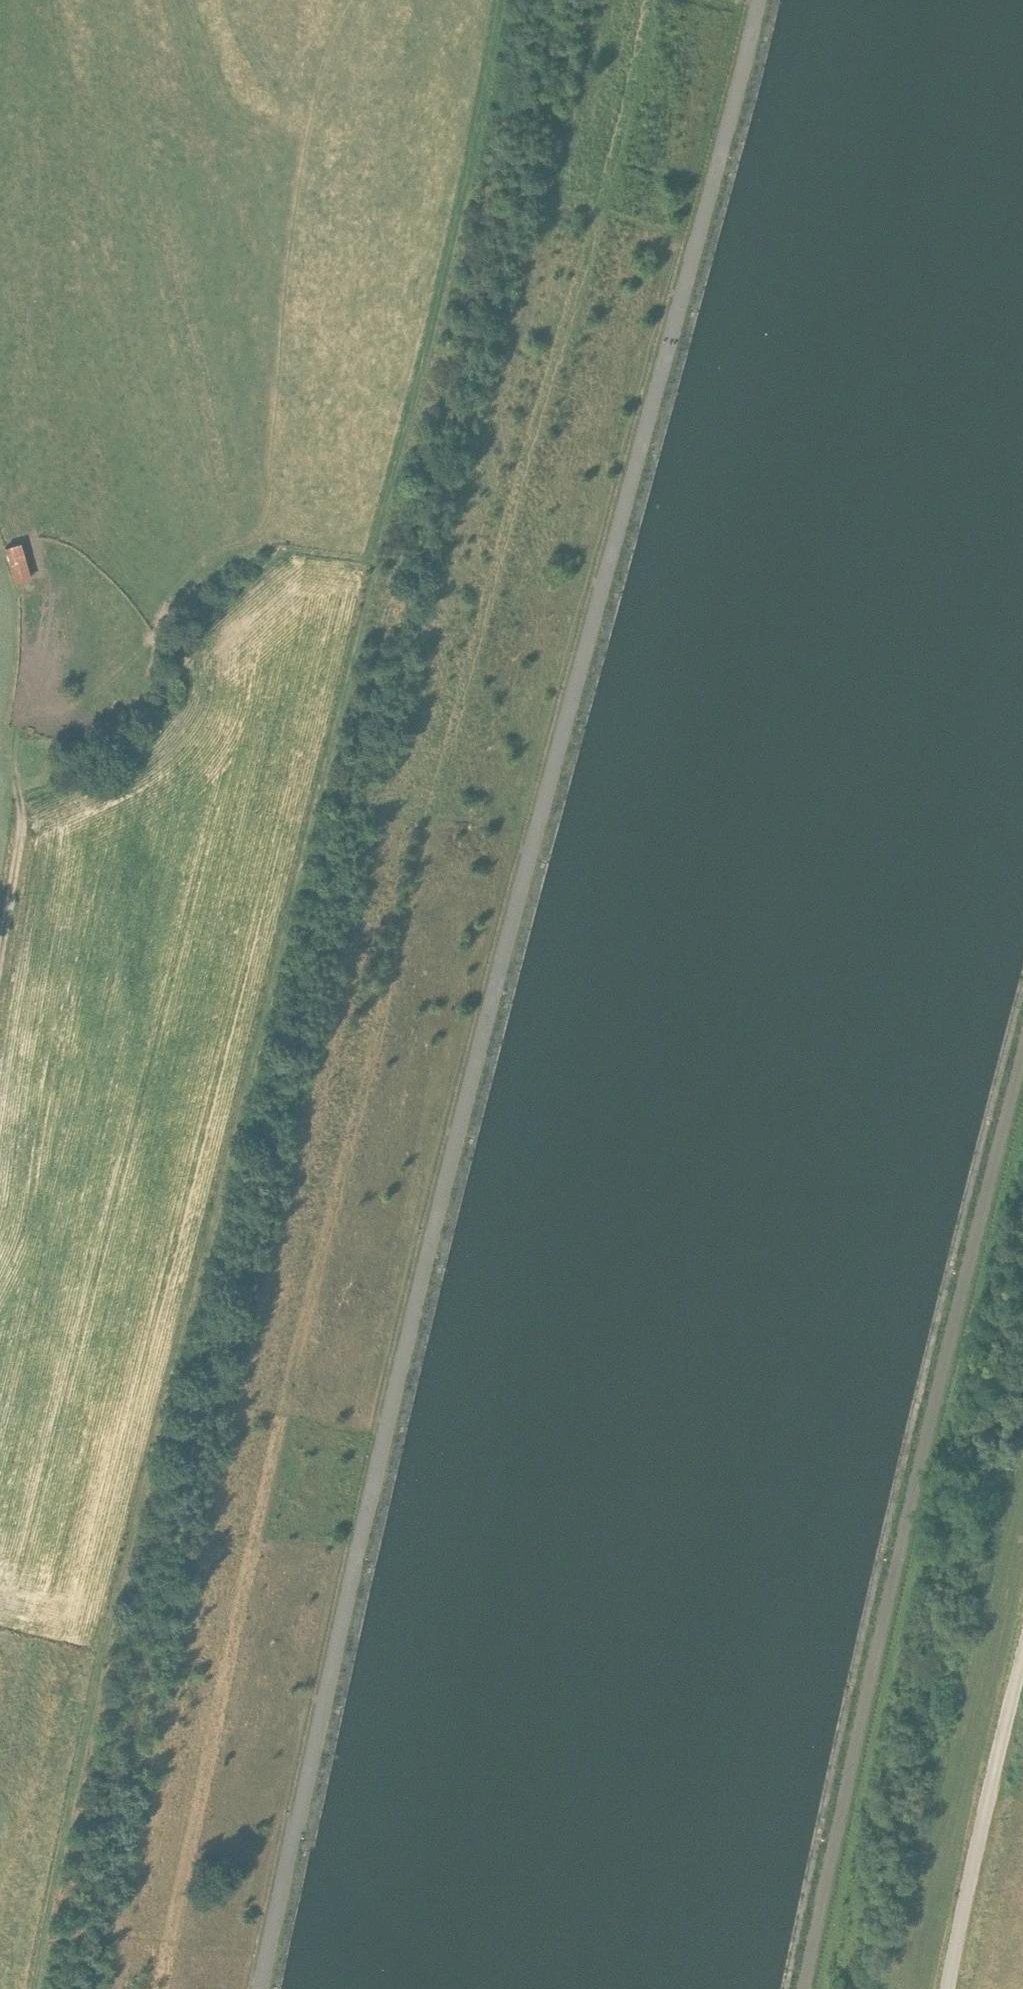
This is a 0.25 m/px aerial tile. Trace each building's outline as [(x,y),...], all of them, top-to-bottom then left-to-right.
[(10,570),(27,565),(16,528),(0,532),(0,534),(10,570)]
